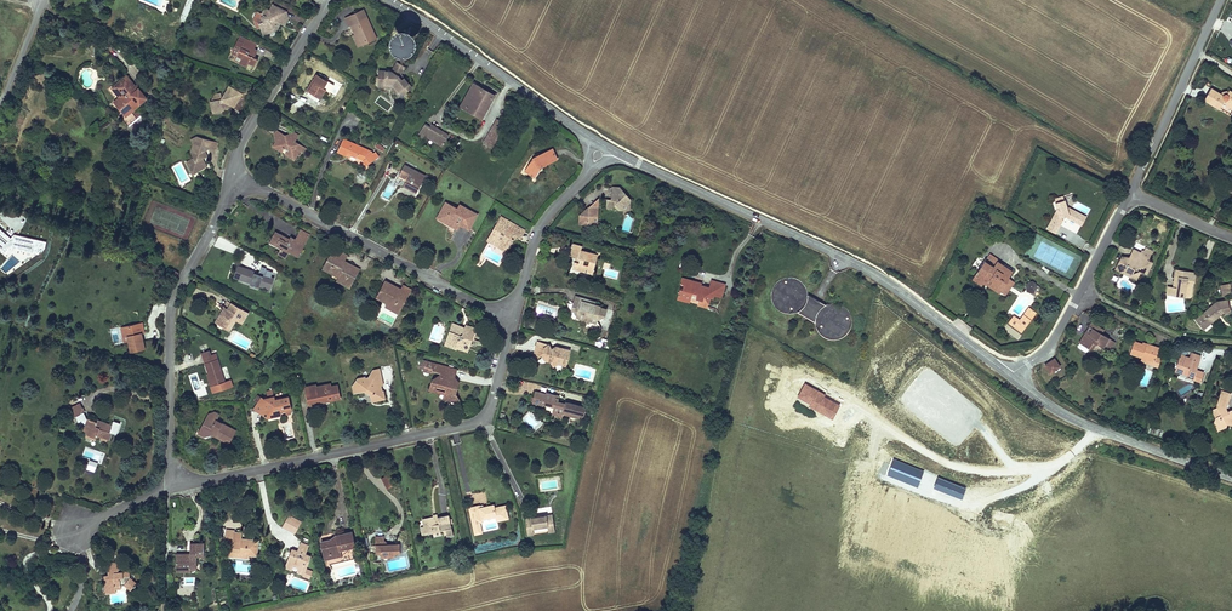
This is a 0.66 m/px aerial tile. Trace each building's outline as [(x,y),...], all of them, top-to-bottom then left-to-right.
[(274,24),(279,13),(272,9),(269,14),(264,12),(258,10),(255,15),(257,16),(256,19),(257,22),(253,24),(256,31),(261,29),(263,34),(271,31),(274,24)] [(343,26),(346,25),(361,18),(358,12),(340,20),(343,26)] [(279,13),(274,24),(279,26),(282,19),(279,13)] [(371,41),(361,18),(346,25),(350,35),(354,44),(360,42),(362,45),(371,41)] [(353,49),(362,45),(360,42),(354,44),(350,35),(347,36),(353,49)] [(401,38),(400,38),(398,37),(397,38),(395,38),(394,39),(393,40),(392,42),(392,43),(392,45),(392,46),(393,48),(394,49),(395,50),(397,50),(399,50),(400,50),(402,50),(403,49),(404,47),(404,46),(405,44),(405,43),(404,41),(404,40),(402,39),(401,38)] [(231,57),(236,60),(233,65),(239,68),(241,64),(249,68),(252,61),(248,59),(242,56),(245,50),(248,51),(250,47),(239,41),(237,45),(231,42),(226,55),(231,57)] [(251,53),(248,51),(245,50),(242,56),(248,59),(251,53)] [(375,73),(376,84),(390,83),(397,92),(401,89),(404,92),(410,88),(402,78),(401,79),(398,75),(399,74),(403,67),(395,62),(389,72),(375,73)] [(113,85),(120,94),(117,96),(109,103),(126,124),(135,116),(130,110),(145,97),(137,87),(135,88),(124,75),(113,85)] [(304,93),(316,100),(322,91),(319,89),(323,82),(312,76),(309,82),(310,83),(304,93)] [(390,83),(376,84),(376,88),(389,87),(394,94),(397,92),(390,83)] [(477,118),(490,96),(470,84),(457,107),(477,118)] [(110,87),(117,96),(120,94),(113,85),(110,87)] [(1221,92),(1212,86),(1203,99),(1218,108),(1223,102),(1231,108),(1231,90),(1230,88),(1228,91),(1227,90),(1225,90),(1223,90),(1222,90),(1221,92)] [(231,112),(238,98),(225,91),(220,99),(220,102),(216,103),(215,98),(211,99),(211,105),(207,106),(209,117),(223,114),(221,111),(223,107),(226,109),(231,112)] [(475,122),(477,118),(457,107),(455,110),(475,122)] [(492,121),(489,126),(496,131),(499,126),(492,121)] [(485,151),(496,131),(489,126),(477,146),(485,151)] [(439,150),(445,138),(427,128),(425,131),(420,128),(413,141),(419,144),(421,140),(439,150)] [(294,155),(302,151),(289,143),(291,141),(286,138),(283,143),(280,138),(272,133),(269,137),(274,140),(269,148),(272,151),(277,153),(279,149),(283,152),(282,154),(291,159),(294,155)] [(205,149),(200,140),(192,140),(187,144),(191,148),(188,156),(191,161),(184,166),(188,172),(191,170),(194,174),(204,168),(199,160),(204,157),(201,152),(205,149)] [(205,140),(200,140),(205,149),(208,147),(205,140)] [(364,154),(338,141),(331,155),(341,160),(344,154),(347,155),(345,158),(350,161),(352,158),(353,158),(354,156),(359,158),(361,160),(357,164),(361,168),(374,159),(369,154),(366,156),(364,154)] [(377,143),(375,147),(383,152),(385,147),(377,143)] [(281,157),(282,154),(283,152),(279,149),(277,153),(272,151),(275,158),(279,160),(281,157)] [(538,165),(552,160),(548,149),(530,157),(520,171),(530,177),(538,165)] [(420,178),(400,167),(395,175),(403,179),(401,182),(394,178),(393,180),(400,184),(399,187),(412,194),(420,178)] [(627,199),(618,186),(611,185),(608,198),(607,201),(604,201),(603,207),(611,208),(613,206),(616,209),(618,205),(626,206),(627,199)] [(410,197),(412,194),(399,187),(398,186),(396,190),(410,197)] [(592,199),(583,207),(593,207),(592,199)] [(1070,213),(1065,199),(1052,203),(1056,217),(1048,233),(1057,236),(1063,224),(1064,221),(1067,222),(1082,228),(1085,219),(1070,213)] [(464,230),(472,215),(455,205),(453,209),(448,207),(446,210),(440,206),(433,219),(440,223),(443,219),(449,222),(447,226),(453,229),(455,225),(459,218),(461,220),(457,226),(464,230)] [(593,218),(593,207),(583,207),(583,212),(578,212),(576,215),(577,226),(589,227),(589,221),(593,218)] [(516,238),(520,231),(502,221),(503,219),(496,215),(486,233),(488,234),(485,239),(495,246),(497,245),(504,249),(507,245),(505,244),(508,239),(506,238),(508,234),(512,236),(516,238)] [(40,248),(44,249),(46,244),(41,242),(13,235),(12,239),(0,229),(0,248),(6,252),(10,247),(38,255),(40,248)] [(293,259),(300,247),(291,242),(285,239),(284,241),(283,243),(280,244),(278,241),(275,240),(277,237),(270,233),(266,241),(273,245),(275,251),(272,255),(281,259),(284,254),(293,259)] [(291,242),(300,247),(305,237),(296,233),(291,242)] [(495,246),(485,239),(483,242),(502,253),(504,249),(497,245),(495,246)] [(273,245),(266,241),(263,245),(275,251),(273,245)] [(571,267),(590,272),(595,254),(578,250),(580,245),(572,243),(568,256),(577,258),(576,262),(572,261),(571,267)] [(551,252),(564,252),(564,244),(551,244),(551,252)] [(1115,258),(1112,265),(1127,272),(1128,269),(1134,272),(1135,269),(1144,272),(1149,262),(1142,259),(1143,256),(1136,253),(1137,252),(1128,248),(1125,256),(1127,257),(1125,262),(1115,258)] [(327,256),(341,264),(344,259),(330,251),(327,256)] [(327,256),(319,271),(330,277),(336,281),(335,283),(346,289),(355,272),(350,270),(349,272),(343,269),(342,271),(338,269),(341,265),(341,264),(327,256)] [(991,265),(982,260),(978,268),(985,271),(988,272),(991,266),(991,265)] [(1127,272),(1112,265),(1111,269),(1132,278),(1134,272),(1128,269),(1127,272)] [(979,290),(994,298),(1001,285),(998,283),(1000,278),(998,277),(1001,271),(991,266),(988,272),(985,271),(978,268),(967,288),(977,293),(979,290)] [(1164,291),(1186,294),(1189,269),(1170,266),(1168,284),(1166,283),(1164,291)] [(175,280),(179,273),(173,269),(169,277),(175,280)] [(266,291),(270,282),(233,269),(231,277),(235,278),(236,275),(243,278),(241,282),(266,291)] [(700,305),(708,308),(711,299),(712,293),(716,295),(722,296),(725,284),(712,280),(711,284),(703,282),(702,285),(698,284),(698,286),(694,285),(695,283),(689,281),(690,278),(683,276),(681,283),(683,284),(687,285),(685,291),(682,290),(679,299),(684,301),(685,297),(691,299),(693,292),(698,294),(697,299),(701,300),(700,305)] [(334,286),(335,283),(336,281),(330,277),(327,282),(334,286)] [(703,282),(690,278),(689,281),(695,283),(694,285),(698,286),(698,284),(702,285),(703,282)] [(770,294),(770,297),(770,299),(771,302),(771,304),(772,306),(774,308),(776,310),(778,312),(780,313),(782,314),(784,314),(787,315),(789,315),(792,314),(794,313),(796,312),(798,311),(800,309),(802,308),(803,305),(804,303),(805,301),(805,298),(805,296),(805,293),(804,291),(803,289),(802,287),(801,285),(799,283),(797,282),(794,281),(792,280),(790,279),(787,279),(785,280),(782,280),(780,281),(778,282),(776,284),(774,285),(773,287),(771,290),(771,292),(770,294)] [(1024,289),(1032,294),(1038,285),(1030,280),(1024,289)] [(1229,289),(1228,280),(1217,281),(1218,291),(1229,289)] [(345,292),(346,289),(335,283),(334,286),(345,292)] [(380,285),(373,299),(380,302),(385,305),(383,307),(396,314),(403,300),(395,296),(396,293),(392,291),(391,293),(388,291),(389,289),(380,285)] [(395,296),(403,300),(407,292),(399,288),(396,293),(395,296)] [(685,297),(684,301),(700,305),(701,300),(697,299),(698,294),(693,292),(691,299),(685,297)] [(1225,307),(1224,296),(1214,298),(1197,311),(1203,318),(1210,313),(1217,308),(1218,309),(1225,307)] [(581,298),(574,297),(570,310),(573,311),(576,311),(576,315),(580,316),(579,319),(584,321),(587,318),(589,321),(594,323),(595,321),(596,315),(601,316),(602,316),(604,309),(598,307),(599,306),(593,304),(593,301),(587,300),(586,303),(580,302),(581,298)] [(394,316),(396,314),(383,307),(385,305),(380,302),(377,307),(394,316)] [(222,317),(228,307),(222,304),(217,314),(219,315),(222,317)] [(816,319),(816,321),(816,324),(816,326),(817,328),(818,331),(820,333),(821,334),(823,336),(826,337),(828,338),(830,339),(833,339),(835,339),(838,339),(840,338),(842,337),(844,335),(846,334),(848,332),(849,330),(850,328),(851,325),(851,323),(851,320),(851,318),(850,315),(849,313),(848,311),(846,309),(845,308),(842,306),(840,305),(838,304),(835,304),(833,304),(831,304),(828,304),(826,305),(824,307),(822,308),(820,310),(818,312),(817,314),(816,316),(816,319)] [(215,327),(226,333),(232,322),(235,324),(240,315),(228,307),(222,317),(219,315),(216,320),(218,321),(215,327)] [(1023,334),(1036,312),(1028,307),(1020,319),(1013,315),(1007,324),(1023,334)] [(244,316),(240,315),(235,324),(238,326),(244,316)] [(1084,335),(1091,323),(1086,320),(1082,325),(1083,326),(1079,332),(1084,335)] [(1099,328),(1091,323),(1084,335),(1079,332),(1077,336),(1079,338),(1076,344),(1083,348),(1087,341),(1090,343),(1092,344),(1094,340),(1099,343),(1103,336),(1097,332),(1099,328)] [(123,337),(126,336),(128,341),(130,353),(144,350),(140,333),(143,333),(141,324),(121,329),(123,337)] [(458,329),(448,326),(446,332),(449,335),(444,339),(448,344),(446,350),(452,352),(453,350),(459,352),(462,345),(467,344),(470,336),(461,333),(460,335),(456,333),(458,329)] [(114,343),(119,342),(116,329),(111,331),(114,343)] [(449,335),(446,332),(440,348),(446,350),(448,344),(444,339),(449,335)] [(549,344),(535,341),(532,357),(536,358),(541,356),(544,360),(550,362),(552,366),(557,363),(565,365),(568,350),(566,349),(565,347),(563,348),(558,347),(558,345),(555,347),(554,345),(550,347),(549,344)] [(1128,341),(1125,352),(1138,356),(1150,360),(1151,354),(1154,346),(1143,342),(1142,345),(1137,344),(1128,341)] [(1187,355),(1177,352),(1173,367),(1179,369),(1178,372),(1186,375),(1186,373),(1191,374),(1193,369),(1191,368),(1192,365),(1194,366),(1198,355),(1188,351),(1187,355)] [(1150,360),(1138,356),(1137,361),(1153,366),(1156,355),(1151,354),(1150,360)] [(210,389),(220,385),(212,357),(207,359),(200,361),(204,377),(206,376),(210,389)] [(1057,365),(1052,357),(1042,363),(1047,371),(1057,365)] [(426,373),(428,366),(419,363),(417,372),(425,375),(426,373)] [(434,376),(437,368),(428,366),(426,373),(434,376)] [(449,378),(450,372),(437,368),(434,376),(434,378),(426,382),(424,390),(441,395),(441,398),(447,406),(453,402),(449,397),(451,389),(447,383),(449,378)] [(1200,371),(1193,369),(1191,374),(1190,378),(1197,381),(1200,371)] [(378,386),(375,372),(368,374),(366,381),(363,382),(362,380),(355,382),(350,388),(352,397),(363,395),(364,393),(369,392),(370,397),(367,398),(369,405),(377,404),(375,395),(377,395),(375,387),(378,386)] [(302,389),(306,408),(316,406),(314,399),(328,397),(330,404),(337,403),(334,388),(327,389),(327,386),(312,389),(311,387),(302,389)] [(1220,390),(1217,398),(1225,401),(1228,393),(1220,390)] [(79,399),(76,394),(67,398),(70,403),(79,399)] [(533,405),(537,406),(538,401),(545,402),(546,396),(535,394),(533,405)] [(584,416),(586,407),(565,402),(564,404),(558,403),(559,400),(555,399),(555,396),(547,394),(546,396),(545,402),(538,401),(537,406),(543,407),(544,405),(554,408),(553,412),(562,414),(563,411),(584,416)] [(314,399),(316,406),(330,404),(328,397),(314,399)] [(1229,409),(1228,412),(1225,411),(1223,407),(1225,401),(1217,398),(1215,401),(1217,406),(1211,409),(1214,418),(1213,422),(1218,424),(1219,427),(1223,426),(1225,422),(1231,424),(1231,410),(1229,409)] [(79,399),(70,403),(74,413),(83,409),(79,399)] [(257,400),(250,412),(264,421),(268,415),(276,414),(283,412),(285,412),(287,412),(284,400),(271,402),(271,399),(260,401),(257,400)] [(583,419),(584,416),(563,411),(562,414),(583,419)] [(94,420),(85,416),(81,425),(86,427),(84,430),(84,431),(94,435),(94,433),(99,435),(105,437),(107,438),(113,424),(99,419),(98,421),(94,420)] [(225,446),(232,434),(212,422),(213,420),(210,418),(199,422),(201,428),(195,429),(192,435),(198,438),(207,436),(208,437),(209,435),(212,437),(211,438),(225,446)] [(1150,428),(1148,433),(1161,436),(1162,431),(1150,428)] [(94,435),(84,431),(82,436),(92,439),(94,435)] [(382,478),(386,489),(394,486),(389,475),(382,478)] [(509,521),(507,508),(496,510),(495,507),(485,510),(484,507),(471,510),(474,526),(481,524),(484,524),(484,522),(497,519),(498,523),(509,521)] [(552,520),(551,510),(524,512),(525,529),(531,528),(531,521),(546,520),(552,520)] [(454,537),(449,515),(438,518),(438,519),(434,520),(434,519),(426,520),(427,524),(425,525),(422,525),(424,533),(433,531),(434,534),(435,538),(442,536),(441,532),(446,530),(448,538),(454,537)] [(426,520),(434,519),(433,516),(423,519),(425,525),(427,524),(426,520)] [(283,535),(295,539),(299,528),(287,523),(283,535)] [(481,524),(474,526),(477,536),(483,535),(481,524)] [(241,533),(234,532),(234,531),(226,530),(225,543),(233,543),(232,549),(229,549),(228,556),(239,556),(239,552),(248,553),(248,555),(256,556),(257,540),(243,539),(243,542),(240,542),(240,539),(241,533)] [(342,551),(356,547),(353,533),(340,536),(338,537),(337,537),(336,537),(335,539),(335,540),(335,541),(331,542),(331,541),(322,543),(325,555),(331,554),(331,556),(343,554),(342,551)] [(375,538),(375,546),(384,546),(384,538),(375,538)] [(205,559),(205,545),(192,545),(192,556),(192,560),(188,560),(188,556),(178,556),(178,568),(191,569),(191,573),(200,573),(200,559),(205,559)] [(401,554),(401,546),(384,546),(375,546),(375,554),(382,554),(382,558),(385,561),(390,557),(396,557),(396,554),(401,554)] [(305,575),(311,557),(306,555),(307,550),(300,548),(298,552),(292,549),(287,564),(293,567),(294,564),(300,566),(299,569),(297,573),(305,575)] [(117,564),(105,564),(106,575),(113,575),(113,573),(118,572),(117,564)] [(106,575),(102,575),(103,589),(114,589),(114,587),(120,586),(123,586),(129,591),(136,584),(129,577),(129,572),(118,572),(113,573),(113,575),(106,575)]
